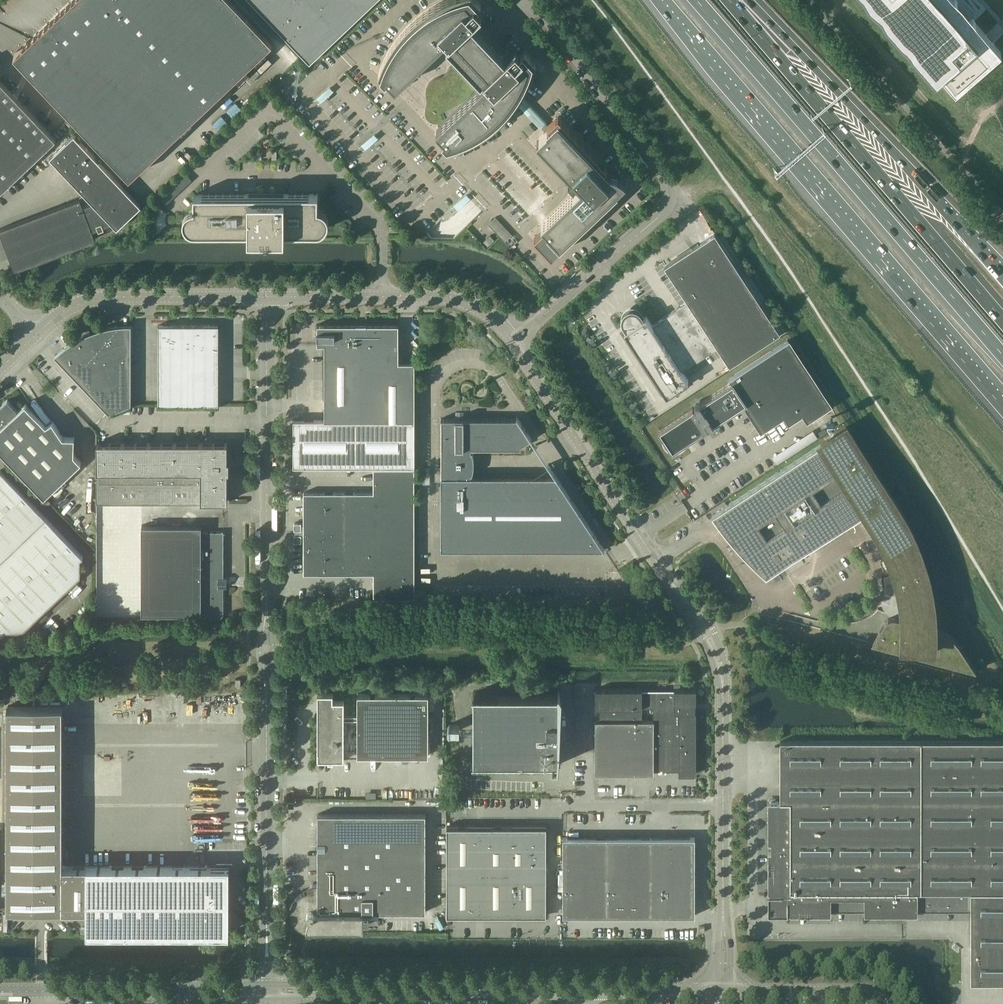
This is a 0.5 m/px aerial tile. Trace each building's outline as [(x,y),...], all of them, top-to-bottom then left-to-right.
[(272,41),(234,0),(71,0),(14,54),(130,176),(272,41)] [(310,62),(374,0),(251,0),(310,62)] [(521,96),(530,79),(536,60),(525,49),(521,53),(516,47),(505,58),(471,22),(482,12),(477,7),(481,3),(479,0),(444,0),(425,10),(413,20),(402,32),(392,44),(385,58),(379,73),(384,78),(386,76),(396,87),(446,39),(455,49),(454,50),(454,51),(454,52),(454,53),(455,54),(456,55),(457,55),(458,55),(459,55),(460,55),(460,54),(466,61),(465,60),(464,60),(463,59),(462,59),(461,59),(460,59),(459,59),(458,60),(457,60),(456,61),(455,62),(454,63),(454,64),(454,65),(453,65),(452,65),(451,65),(451,66),(450,66),(449,67),(449,68),(448,70),(447,71),(446,73),(445,74),(443,75),(442,76),(440,76),(439,77),(437,77),(435,78),(434,79),(432,79),(431,81),(429,82),(428,83),(428,85),(427,86),(426,88),(426,90),(426,92),(426,93),(427,97),(427,101),(426,104),(426,108),(425,109),(425,111),(425,112),(426,114),(426,115),(427,116),(427,117),(428,118),(429,119),(431,120),(432,121),(433,121),(434,121),(436,122),(437,121),(441,126),(437,130),(447,140),(445,143),(449,148),(465,143),(479,135),(493,126),(505,115),(511,108),(517,101),(546,131),(537,140),(542,145),(541,146),(577,190),(541,224),(542,225),(543,225),(544,226),(534,236),(552,255),(618,192),(616,190),(626,180),(623,178),(620,176),(617,174),(614,172),(611,172),(608,171),(605,169),(608,166),(558,114),(548,124),(521,96)] [(935,79),(941,74),(955,90),(1001,50),(994,42),(993,41),(986,34),(987,34),(986,33),(976,21),(973,18),(970,21),(954,3),(957,0),(866,0),(935,79)] [(56,139),(0,80),(0,192),(56,139)] [(74,134),(50,157),(85,194),(81,199),(80,198),(0,228),(0,230),(3,239),(6,238),(11,250),(10,250),(12,256),(13,255),(13,258),(11,259),(15,269),(25,265),(24,262),(84,240),(85,242),(96,238),(92,229),(98,227),(99,229),(104,227),(104,225),(111,222),(117,228),(141,205),(74,134)] [(248,235),(260,236),(260,231),(274,231),(273,236),(285,236),(285,231),(318,231),(319,231),(321,231),(322,230),(324,229),(325,228),(326,227),(327,225),(328,224),(328,223),(329,220),(329,219),(328,218),(328,216),(327,214),(326,212),(325,211),(324,210),(322,209),(320,208),(318,208),(318,194),(284,194),(284,195),(275,195),(275,192),(259,192),(259,195),(250,195),(250,194),(194,194),(194,208),(192,208),(191,209),(190,209),(188,210),(187,211),(186,212),(185,213),(184,214),(184,216),(183,217),(183,218),(183,220),(183,222),(184,224),(185,226),(186,227),(187,228),(190,230),(194,231),(248,231),(248,235)] [(496,217),(488,224),(499,236),(500,236),(505,241),(512,234),(507,229),(496,217)] [(624,322),(625,323),(628,328),(624,330),(667,395),(680,386),(684,391),(690,386),(687,381),(688,380),(682,371),(718,348),(730,366),(780,332),(715,233),(664,266),(688,302),(652,325),(646,316),(642,318),(639,313),(638,312),(638,311),(637,311),(636,310),(635,310),(634,310),(633,309),(631,309),(630,310),(629,310),(628,310),(627,311),(626,312),(625,313),(624,314),(624,315),(624,316),(623,318),(623,319),(623,320),(624,321),(624,322)] [(490,235),(484,241),(488,246),(494,239),(490,235)] [(325,344),(325,419),(294,419),(294,466),(415,466),(415,362),(399,362),(399,324),(317,324),(317,344),(325,344)] [(109,412),(127,405),(131,404),(131,325),(124,325),(117,325),(110,326),(103,328),(97,330),(86,334),(83,335),(77,338),(71,342),(66,346),(59,351),(55,355),(109,412)] [(219,325),(159,325),(158,404),(219,404),(219,325)] [(693,408),(692,407),(659,429),(665,438),(665,439),(665,441),(665,442),(665,443),(666,445),(666,446),(667,447),(668,448),(669,448),(670,449),(671,450),(673,450),(674,450),(675,450),(676,450),(678,450),(679,450),(680,449),(681,448),(682,448),(683,447),(684,446),(684,445),(685,443),(685,442),(685,441),(706,428),(708,431),(715,426),(713,423),(745,402),(763,430),(786,415),(791,422),(805,412),(805,413),(809,419),(830,406),(787,340),(729,378),(732,382),(700,402),(699,402),(698,401),(697,401),(696,402),(695,402),(695,403),(695,404),(694,404),(695,405),(695,406),(693,408)] [(44,496),(81,461),(74,454),(75,437),(63,436),(53,420),(46,424),(40,418),(26,403),(18,410),(8,399),(0,406),(0,450),(44,496)] [(441,448),(441,476),(441,549),(604,548),(556,476),(471,476),(471,473),(472,473),(471,473),(472,473),(473,471),(473,469),(474,467),(474,464),(474,462),(474,459),(474,457),(473,455),(473,452),(472,450),(471,450),(472,451),(471,451),(471,448),(521,448),(521,443),(530,437),(518,418),(441,418),(441,448)] [(891,494),(887,489),(846,426),(821,443),(727,505),(712,515),(717,521),(721,527),(726,532),(730,538),(735,544),(740,549),(745,555),(750,560),(755,565),(761,570),(766,575),(788,561),(789,562),(790,562),(791,562),(792,562),(792,561),(793,561),(793,560),(793,559),(793,558),(865,511),(870,518),(873,522),(876,527),(878,532),(881,537),(884,542),(886,547),(888,552),(890,558),(892,563),(894,568),(896,574),(897,580),(899,586),(900,593),(901,599),(903,619),(895,617),(894,617),(893,617),(891,617),(890,617),(889,618),(888,618),(887,619),(886,620),(886,621),(872,643),(976,670),(960,646),(959,644),(957,642),(956,640),(954,638),(952,636),(950,634),(947,633),(945,632),(943,630),(940,629),(938,628),(934,627),(933,607),(932,603),(932,597),(931,591),(930,585),(928,579),(927,573),(925,567),(924,561),(922,555),(920,549),(917,543),(915,537),(912,532),(910,526),(907,520),(904,515),(901,510),(898,504),(894,499),(891,494)] [(97,501),(127,501),(227,501),(227,471),(229,471),(229,460),(227,460),(227,443),(213,443),(213,445),(203,443),(187,443),(187,445),(177,443),(161,443),(161,445),(151,443),(135,443),(135,445),(125,443),(109,443),(109,445),(99,443),(97,443),(97,432),(97,434),(97,444),(97,501)] [(374,597),(375,597),(414,597),(415,597),(415,596),(415,468),(414,468),(414,467),(375,467),(374,468),(374,492),(305,492),(304,492),(304,493),(304,526),(301,526),(301,523),(295,523),(294,523),(294,524),(294,530),(295,530),(297,530),(297,535),(295,535),(294,535),(294,542),(295,542),(301,542),(301,541),(301,539),(304,539),(304,572),(304,573),(305,573),(374,573),(374,597)] [(3,633),(5,631),(6,630),(23,630),(81,575),(80,559),(83,557),(0,470),(0,633),(3,633)] [(201,525),(142,525),(142,613),(201,613),(201,614),(204,617),(221,617),(223,614),(223,531),(201,531),(201,525)] [(695,703),(696,703),(696,689),(674,689),(642,689),(595,689),(595,707),(599,707),(599,720),(595,720),(595,773),(654,773),(654,770),(679,770),(679,773),(696,773),(696,711),(695,711),(695,703)] [(552,763),(552,761),(558,761),(558,764),(559,764),(559,690),(558,690),(558,694),(544,694),(544,692),(495,692),(495,694),(472,694),(472,695),(473,695),(473,760),(472,760),(472,761),(497,761),(497,763),(552,763)] [(333,694),(318,694),(318,760),(328,760),(328,762),(333,762),(333,760),(344,760),(344,721),(358,721),(358,755),(428,755),(429,694),(358,694),(358,716),(344,716),(344,701),(333,701),(333,694)] [(229,865),(127,865),(62,865),(62,706),(7,706),(7,874),(8,907),(24,907),(49,907),(87,907),(87,927),(81,927),(81,932),(127,932),(229,932),(229,865)] [(902,914),(902,911),(971,911),(971,983),(1002,983),(1002,741),(780,741),(780,801),(768,801),(768,842),(771,842),(771,851),(768,851),(768,892),(769,892),(769,894),(768,894),(768,914),(790,914),(790,913),(792,913),(792,914),(831,914),(831,911),(863,911),(866,911),(866,914),(902,914)] [(318,883),(313,885),(315,892),(312,891),(310,892),(308,892),(305,893),(303,893),(300,895),(298,896),(297,897),(295,899),(293,901),(292,904),(291,906),(291,909),(291,911),(291,914),(291,917),(292,920),(293,922),(295,925),(297,927),(299,929),(301,930),(306,931),(308,932),(311,932),(316,931),(320,930),(323,928),(325,927),(364,927),(364,912),(425,912),(425,814),(318,814),(318,883)] [(476,915),(510,915),(517,915),(546,915),(547,915),(547,882),(547,871),(547,838),(547,826),(546,826),(494,826),(484,826),(447,826),(447,915),(450,915),(476,915)] [(695,915),(695,837),(563,837),(563,886),(563,915),(695,915)]
